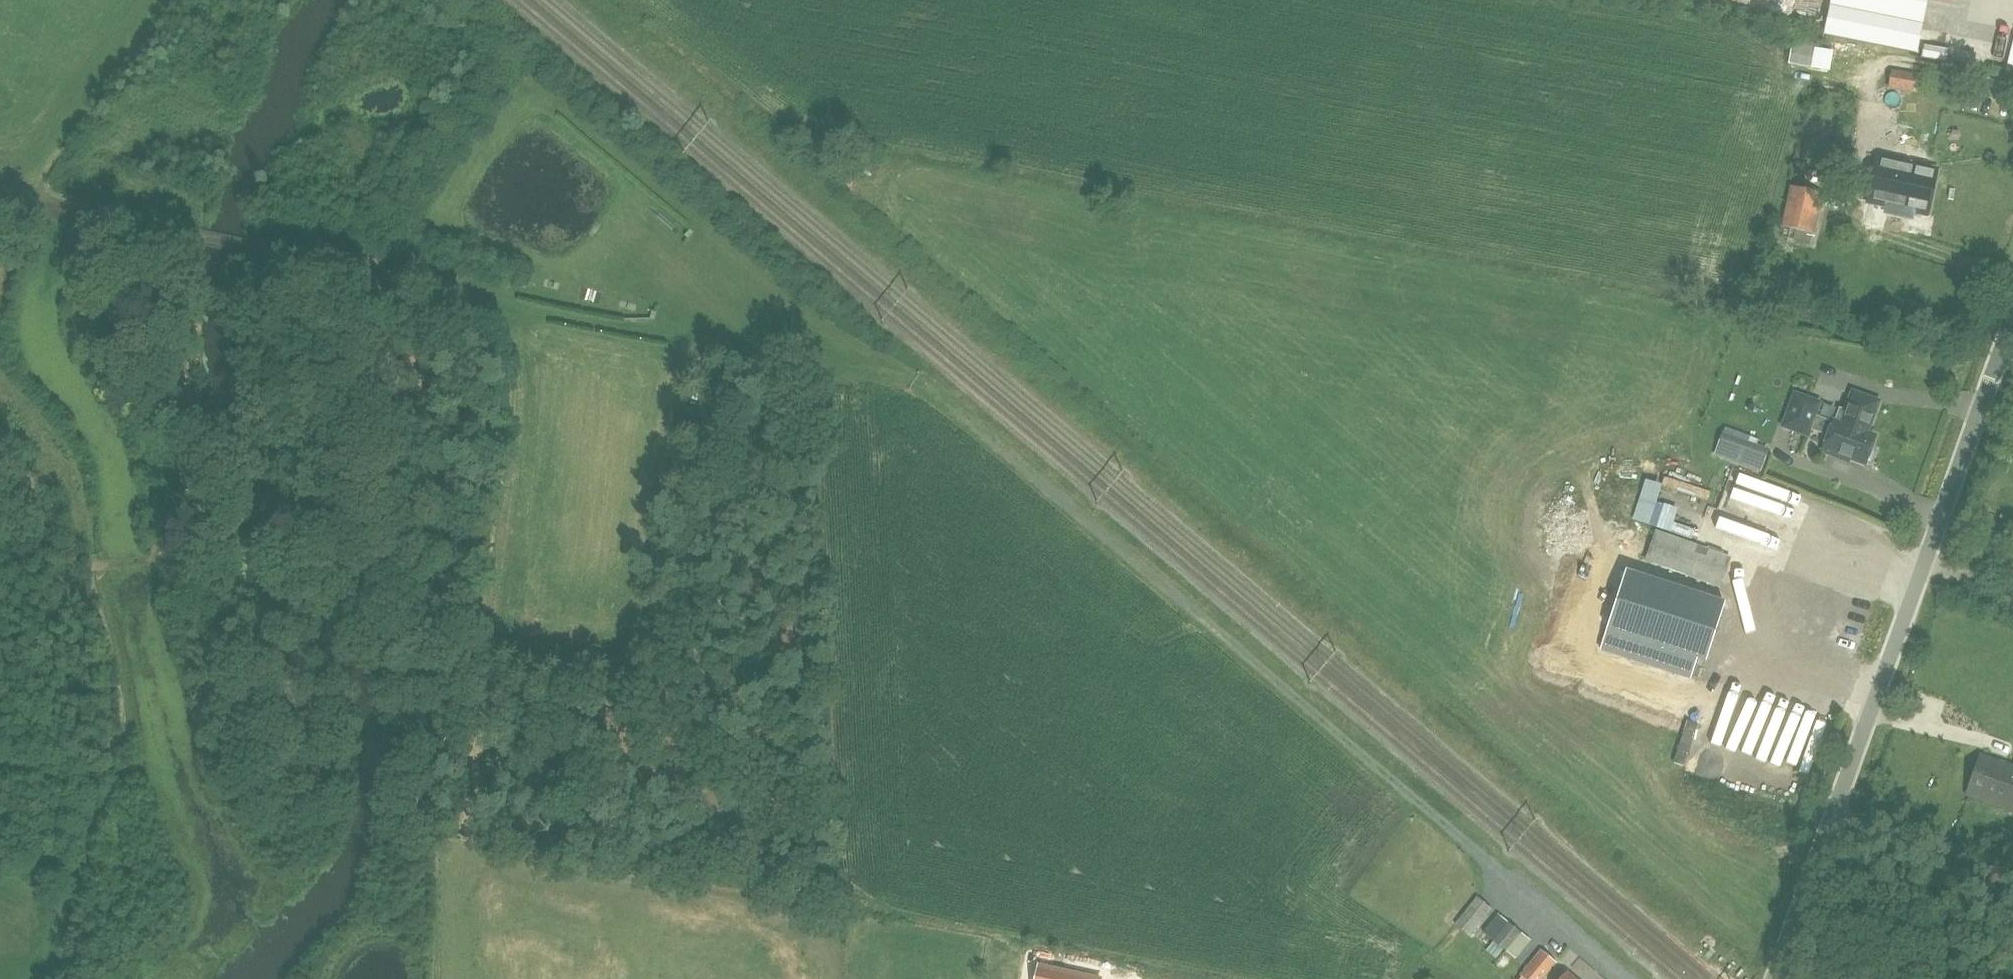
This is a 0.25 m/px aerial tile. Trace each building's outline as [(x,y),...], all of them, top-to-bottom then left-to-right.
[(1826,35),(1916,53),(1926,0),(1832,0),(1826,35)] [(1787,63),(1811,67),(1817,37),(1793,33),(1787,63)] [(1819,48),(1816,69),(1835,72),(1839,51),(1819,48)] [(1949,62),(1951,53),(1930,48),(1928,57),(1949,62)] [(1887,88),(1897,90),(1912,93),(1915,73),(1891,69),(1887,88)] [(1863,185),(1860,199),(1926,214),(1936,169),(1879,157),(1873,187),(1863,185)] [(1810,243),(1820,193),(1792,187),(1783,226),(1790,228),(1788,238),(1810,243)] [(1875,436),(1867,433),(1878,401),(1852,391),(1845,410),(1839,407),(1834,421),(1833,421),(1833,422),(1815,415),(1819,403),(1795,393),(1783,426),(1808,435),(1810,429),(1828,436),(1822,451),(1849,460),(1849,458),(1865,463),(1866,460),(1869,461),(1871,460),(1874,452),(1873,450),(1870,449),(1875,436)] [(693,433),(689,450),(701,453),(705,436),(693,433)] [(1769,466),(1772,446),(1724,440),(1722,460),(1769,466)] [(349,474),(339,479),(342,488),(352,484),(349,474)] [(1733,506),(1729,516),(1792,535),(1795,524),(1733,506)] [(1735,554),(1660,532),(1650,565),(1725,587),(1735,554)] [(1626,571),(1600,650),(1690,679),(1697,658),(1705,661),(1724,602),(1626,571)] [(1965,794),(2012,812),(2012,766),(1980,754),(1965,794)] [(1477,896),(1454,923),(1469,937),(1492,908),(1477,896)] [(1494,942),(1507,952),(1522,933),(1509,923),(1494,942)] [(1529,934),(1512,952),(1519,959),(1536,941),(1529,934)] [(1557,963),(1540,949),(1519,973),(1525,978),(1544,978),(1557,963)] [(1036,978),(1101,978),(1073,973),(1057,970),(1039,966),(1036,978)]
